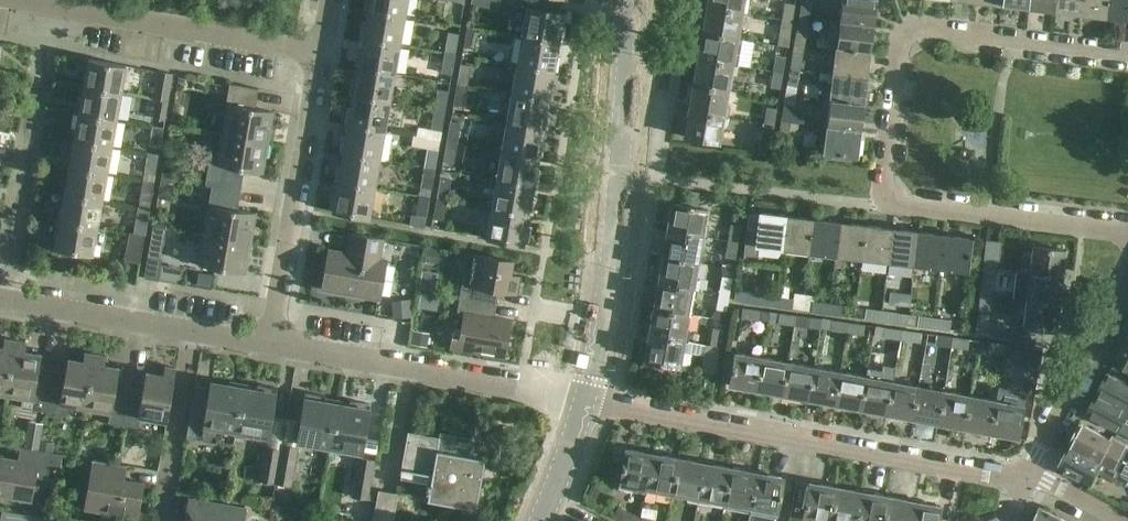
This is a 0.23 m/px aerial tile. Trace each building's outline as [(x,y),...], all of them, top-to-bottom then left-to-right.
[(405,16),(407,0),(369,0),(367,10),(405,16)] [(470,4),(498,9),(499,0),(471,0),(470,4)] [(706,6),(746,13),(748,2),(743,1),(744,0),(708,0),(706,6)] [(872,25),(875,0),(842,0),(840,21),(872,25)] [(1054,11),(1055,0),(1028,0),(1027,8),(1054,11)] [(1080,14),(1082,0),(1055,0),(1054,11),(1080,14)] [(1106,17),(1108,0),(1082,0),(1080,14),(1106,17)] [(1127,20),(1127,0),(1108,0),(1106,17),(1127,20)] [(799,16),(809,17),(812,2),(802,1),(799,16)] [(781,19),(791,21),(794,5),(784,4),(781,19)] [(706,6),(702,32),(737,38),(740,23),(744,24),(746,13),(706,6)] [(521,37),(558,43),(564,14),(526,7),(521,37)] [(400,45),(405,16),(367,10),(362,39),(400,45)] [(809,17),(799,16),(797,33),(806,34),(809,17)] [(791,21),(781,19),(779,35),(789,36),(791,21)] [(869,51),(872,25),(840,21),(831,20),(828,46),(837,47),(869,51)] [(478,29),(467,27),(463,47),(474,49),(478,29)] [(702,32),(697,59),(737,65),(739,54),(734,53),(737,38),(702,32)] [(444,53),(455,54),(458,35),(447,33),(444,53)] [(521,37),(516,65),(554,72),(558,43),(521,37)] [(395,73),(400,45),(362,39),(357,67),(395,73)] [(866,77),(869,51),(837,47),(833,73),(866,77)] [(455,54),(444,53),(440,73),(451,75),(455,54)] [(790,68),(800,70),(818,73),(819,63),(802,60),(803,55),(793,54),(790,68)] [(772,71),(782,73),(785,56),(775,55),(772,71)] [(88,59),(83,86),(121,93),(125,66),(88,59)] [(697,59),(693,84),(728,90),(730,75),(735,76),(737,65),(697,59)] [(457,84),(468,86),(471,66),(460,64),(457,84)] [(516,65),(511,94),(549,100),(554,72),(516,65)] [(390,103),(395,73),(357,67),(352,96),(390,103)] [(800,70),(790,68),(787,85),(797,87),(800,70)] [(153,98),(168,101),(173,73),(157,71),(153,98)] [(782,73),(772,71),(770,86),(780,88),(782,73)] [(863,103),(866,77),(833,73),(830,99),(863,103)] [(222,134),(268,142),(273,112),(255,109),(258,89),(229,83),(226,104),(227,105),(222,134)] [(468,86),(457,84),(453,104),(464,106),(468,86)] [(693,84),(688,110),(728,117),(729,106),(725,106),(728,90),(693,84)] [(83,86),(78,113),(116,120),(121,93),(83,86)] [(434,110),(445,112),(448,92),(437,90),(434,110)] [(511,94),(506,123),(544,129),(549,100),(511,94)] [(385,131),(390,103),(352,96),(347,124),(385,131)] [(168,101),(153,98),(152,99),(156,100),(153,118),(164,120),(167,102),(168,102),(168,101)] [(860,129),(863,103),(830,99),(827,125),(860,129)] [(781,120),(791,121),(794,107),(784,106),(781,120)] [(763,123),(773,125),(776,109),(766,107),(763,123)] [(445,112),(434,110),(430,130),(441,132),(445,112)] [(728,117),(688,110),(683,137),(719,143),(721,127),(726,128),(728,117)] [(78,113),(74,140),(111,147),(116,120),(78,113)] [(791,121),(781,120),(778,137),(788,139),(789,131),(791,132),(793,128),(799,129),(800,124),(791,123),(791,121)] [(447,141),(458,143),(461,124),(450,122),(447,141)] [(506,123),(501,151),(539,158),(544,129),(506,123)] [(773,125),(763,123),(760,139),(770,140),(773,125)] [(380,159),(385,131),(347,124),(342,153),(380,159)] [(163,128),(152,125),(148,145),(159,147),(163,128)] [(860,129),(827,125),(824,152),(856,156),(860,129)] [(268,142),(222,134),(217,163),(209,161),(205,183),(241,190),(244,170),(263,173),(268,142)] [(74,140),(69,167),(107,174),(111,147),(74,140)] [(458,143),(447,141),(443,161),(454,163),(458,143)] [(424,167),(435,169),(438,149),(427,147),(424,167)] [(501,151),(496,180),(534,186),(539,158),(501,151)] [(158,154),(147,153),(143,172),(155,174),(158,154)] [(342,153),(337,182),(375,188),(380,159),(342,153)] [(69,167),(64,194),(102,200),(107,174),(69,167)] [(435,169),(424,167),(420,187),(431,189),(435,169)] [(177,175),(162,173),(160,183),(174,185),(175,179),(176,179),(177,175)] [(437,199),(448,200),(451,181),(440,179),(437,199)] [(153,182),(142,180),(139,199),(150,201),(153,182)] [(529,215),(534,186),(496,180),(491,208),(529,215)] [(375,188),(337,182),(332,211),(370,218),(375,188)] [(204,235),(250,244),(256,213),(237,210),(241,190),(205,183),(205,184),(211,185),(208,206),(209,206),(204,235)] [(97,227),(102,200),(64,194),(60,221),(97,227)] [(430,198),(419,196),(415,216),(426,218),(430,198)] [(448,200),(437,199),(433,219),(444,221),(448,200)] [(667,230),(706,237),(708,226),(704,225),(707,209),(672,203),(667,230)] [(149,208),(137,207),(134,226),(145,228),(149,208)] [(529,215),(491,208),(486,237),(524,244),(529,215)] [(782,249),(786,216),(760,213),(758,230),(746,229),(743,254),(757,256),(758,246),(782,249)] [(782,249),(808,252),(812,219),(786,216),(782,249)] [(808,252),(835,255),(839,223),(812,219),(808,252)] [(97,227),(60,221),(55,248),(92,255),(97,227)] [(835,255),(861,258),(865,226),(839,223),(835,255)] [(727,240),(737,242),(740,226),(730,224),(727,240)] [(147,256),(144,278),(159,280),(162,260),(160,260),(166,228),(153,225),(147,256)] [(891,229),(865,226),(861,258),(887,262),(891,229)] [(887,262),(913,265),(918,232),(891,229),(887,262)] [(667,230),(663,256),(697,262),(700,246),(705,247),(706,237),(667,230)] [(913,265),(940,268),(944,236),(918,232),(913,265)] [(144,235),(129,233),(125,260),(140,262),(144,235)] [(379,298),(386,260),(379,259),(383,238),(352,233),(348,254),(330,250),(323,289),(379,298)] [(250,244),(204,235),(199,265),(245,273),(250,244)] [(944,236),(940,268),(966,272),(971,239),(944,236)] [(737,242),(727,240),(725,256),(735,258),(737,242)] [(983,268),(992,269),(997,269),(1000,242),(986,241),(983,268)] [(1028,273),(1062,276),(1065,249),(1031,245),(1028,273)] [(460,298),(496,304),(498,291),(515,294),(518,277),(509,275),(512,261),(475,255),(472,270),(465,269),(460,298)] [(663,256),(658,282),(697,289),(699,278),(695,277),(697,262),(663,256)] [(992,269),(983,268),(980,294),(990,295),(992,269)] [(200,272),(197,285),(211,288),(213,274),(200,272)] [(1016,272),(1013,298),(1025,299),(1059,302),(1062,276),(1028,273),(1016,272)] [(718,293),(728,295),(731,278),(721,276),(718,293)] [(658,282),(653,308),(688,314),(691,299),(695,299),(697,289),(658,282)] [(735,290),(734,300),(759,303),(774,305),(776,294),(761,292),(735,290)] [(728,295),(718,293),(716,308),(726,310),(728,295)] [(776,294),(774,305),(790,307),(791,297),(776,294)] [(990,295),(980,294),(975,333),(1003,337),(1005,324),(987,321),(990,295)] [(496,304),(460,298),(457,314),(464,315),(461,330),(454,328),(451,347),(504,356),(510,320),(494,318),(496,304)] [(1059,302),(1025,299),(1022,325),(1056,329),(1059,302)] [(411,300),(392,301),(393,319),(412,317),(411,300)] [(827,312),(828,302),(813,300),(812,310),(827,312)] [(828,302),(827,312),(843,314),(844,304),(828,302)] [(880,319),(881,309),(865,307),(864,317),(880,319)] [(653,308),(649,334),(688,341),(690,330),(686,329),(688,314),(653,308)] [(769,312),(743,308),(741,324),(750,325),(751,319),(767,322),(769,312)] [(881,309),(880,319),(894,321),(896,311),(881,309)] [(794,325),(795,316),(769,312),(767,322),(767,329),(772,329),(772,322),(794,325)] [(932,326),(933,316),(918,314),(917,324),(932,326)] [(795,316),(794,325),(810,327),(811,318),(795,316)] [(933,316),(932,326),(949,329),(950,318),(933,316)] [(847,332),(848,323),(833,321),(832,330),(847,332)] [(848,323),(847,332),(863,335),(864,325),(848,323)] [(709,345),(719,347),(722,330),(712,328),(709,345)] [(899,339),(901,330),(886,328),(884,337),(899,339)] [(901,330),(899,339),(919,342),(920,333),(901,330)] [(688,341),(649,334),(644,360),(679,367),(682,351),(686,351),(688,341)] [(951,346),(953,337),(937,334),(935,344),(951,346)] [(953,337),(951,346),(967,349),(967,352),(978,354),(980,341),(953,337)] [(16,341),(5,339),(4,348),(0,347),(0,393),(7,394),(16,341)] [(1115,360),(1127,367),(1127,340),(1126,339),(1115,360)] [(45,412),(53,365),(41,363),(43,354),(25,351),(26,343),(16,341),(7,394),(23,397),(21,408),(45,412)] [(1004,354),(1005,344),(990,342),(988,352),(1004,354)] [(719,347),(709,345),(705,344),(700,371),(714,373),(719,347)] [(1005,344),(1004,354),(1017,356),(1017,360),(1041,363),(1043,349),(1005,344)] [(87,408),(96,354),(85,353),(84,361),(69,359),(67,368),(53,365),(45,412),(68,416),(70,405),(87,408)] [(755,390),(762,358),(735,353),(729,386),(755,390)] [(96,354),(87,408),(110,412),(108,423),(123,425),(131,378),(118,376),(120,367),(105,365),(107,356),(96,354)] [(788,363),(762,358),(755,390),(781,395),(788,363)] [(813,367),(788,363),(781,395),(807,400),(813,367)] [(860,409),(886,414),(892,382),(894,367),(882,365),(881,371),(868,368),(866,377),(860,409)] [(166,422),(176,368),(165,366),(162,384),(145,381),(144,389),(131,387),(132,378),(131,378),(123,425),(137,428),(139,417),(166,422)] [(839,372),(813,367),(807,400),(833,404),(839,372)] [(866,377),(839,372),(833,404),(860,409),(866,377)] [(1097,393),(1127,409),(1127,384),(1108,373),(1097,393)] [(195,384),(186,436),(219,442),(221,429),(236,432),(244,388),(211,382),(211,387),(195,384)] [(918,386),(892,382),(886,414),(912,419),(918,386)] [(244,388),(236,432),(251,435),(251,440),(267,442),(276,388),(258,385),(257,390),(244,388)] [(944,391),(918,386),(912,419),(938,424),(944,391)] [(970,396),(944,391),(938,424),(964,428),(970,396)] [(329,448),(337,403),(325,401),(326,396),(305,392),(296,442),(329,448)] [(1087,414),(1127,436),(1127,409),(1097,393),(1087,414)] [(996,401),(970,396),(964,428),(990,433),(996,401)] [(337,403),(329,448),(362,453),(371,404),(351,400),(350,405),(337,403)] [(996,401),(990,433),(1016,438),(1022,405),(996,401)] [(29,421),(24,448),(38,450),(40,440),(43,424),(29,421)] [(1081,424),(1071,444),(1118,469),(1120,464),(1106,456),(1114,441),(1081,424)] [(470,456),(472,446),(454,443),(455,434),(438,431),(437,437),(415,433),(413,441),(406,439),(400,469),(432,475),(430,484),(427,483),(425,492),(428,492),(427,500),(475,509),(484,459),(470,456)] [(40,440),(38,450),(52,453),(54,443),(40,440)] [(275,483),(282,443),(280,443),(279,449),(264,446),(258,480),(275,483)] [(282,443),(275,483),(290,486),(297,446),(282,443)] [(1070,446),(1059,467),(1092,484),(1095,478),(1098,472),(1112,479),(1126,487),(1127,483),(1127,477),(1117,471),(1118,470),(1103,462),(1103,463),(1103,462),(1070,446)] [(31,502),(35,477),(45,479),(47,466),(61,469),(63,454),(52,453),(38,450),(24,448),(20,447),(17,460),(0,457),(0,497),(31,502)] [(619,488),(644,493),(651,454),(625,449),(619,488)] [(678,459),(651,454),(644,493),(656,495),(657,491),(672,494),(678,459)] [(367,498),(374,460),(358,457),(351,495),(367,498)] [(704,464),(678,459),(672,494),(687,496),(686,501),(697,503),(704,464)] [(128,466),(93,460),(92,462),(94,462),(86,508),(138,517),(143,484),(125,481),(128,466)] [(730,468),(704,464),(697,503),(708,505),(709,500),(723,503),(730,468)] [(756,473),(730,468),(723,503),(723,507),(749,512),(756,473)] [(783,478),(756,473),(749,512),(760,514),(760,510),(777,512),(783,478)] [(835,487),(809,482),(802,517),(803,517),(803,520),(814,520),(814,519),(825,520),(829,520),(835,487)] [(835,487),(829,520),(856,520),(861,492),(835,487)] [(398,494),(378,490),(372,520),(393,520),(398,494)] [(861,492),(856,520),(883,520),(887,497),(861,492)] [(887,497),(883,520),(910,520),(914,501),(887,497)] [(245,509),(188,499),(185,520),(243,520),(245,509)] [(940,506),(914,501),(910,520),(937,520),(940,506)] [(1031,520),(1067,520),(1039,506),(1031,520)] [(3,510),(1,520),(37,520),(38,517),(3,510)] [(640,518),(626,511),(622,520),(625,520),(639,520),(640,518)]
